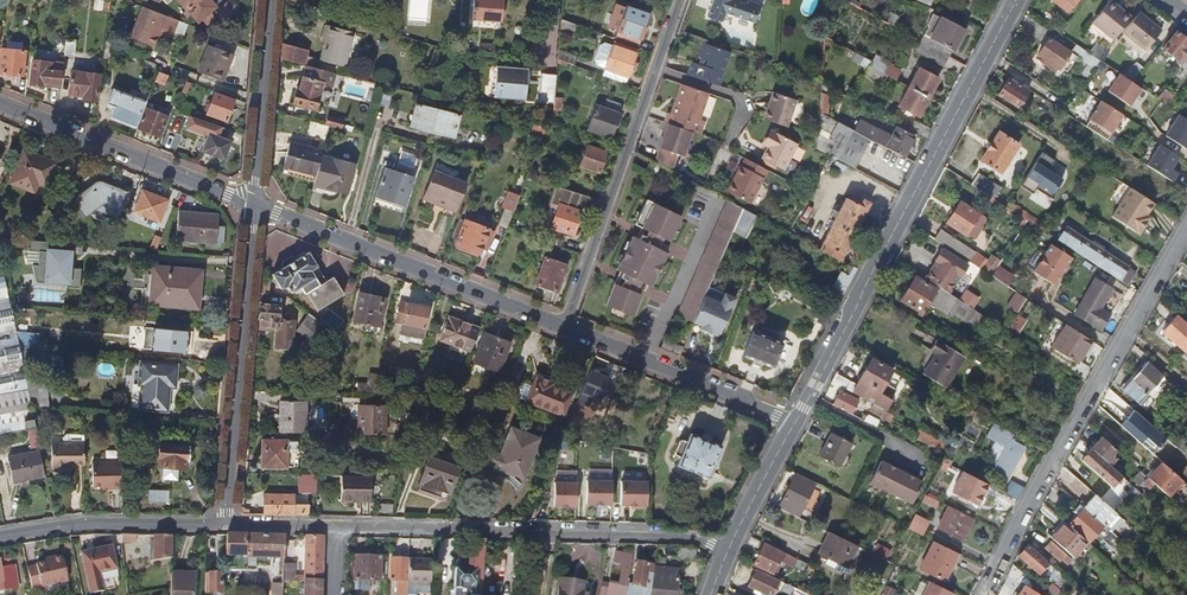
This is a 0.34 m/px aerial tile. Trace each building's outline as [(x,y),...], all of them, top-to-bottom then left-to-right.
[(102,10),(103,0),(94,0),(93,9),(102,10)] [(186,9),(183,12),(186,16),(191,12),(198,21),(202,18),(207,24),(215,17),(210,11),(216,6),(211,0),(178,0),(186,9)] [(237,9),(231,0),(230,0),(216,11),(223,20),(237,9)] [(311,7),(322,10),(325,0),(313,0),(311,7)] [(429,0),(409,0),(409,17),(429,17),(429,0)] [(504,0),(472,0),(472,19),(503,20),(504,0)] [(755,0),(713,0),(710,10),(724,15),(725,12),(754,21),(757,14),(758,14),(760,9),(758,9),(760,2),(755,0)] [(790,0),(782,0),(781,10),(789,11),(790,0)] [(1130,19),(1108,2),(1091,23),(1112,41),(1130,19)] [(179,20),(143,6),(131,36),(155,45),(159,35),(161,28),(165,30),(174,33),(179,20)] [(638,46),(649,14),(626,6),(615,37),(638,46)] [(722,20),(724,15),(710,10),(708,15),(722,20)] [(894,25),(899,17),(889,12),(887,22),(889,23),(894,25)] [(954,50),(964,30),(941,17),(940,18),(934,15),(928,26),(934,30),(930,37),(925,34),(921,40),(948,56),(952,49),(954,50)] [(1161,32),(1140,15),(1123,36),(1145,52),(1161,32)] [(575,33),(578,24),(562,18),(561,28),(575,33)] [(1063,32),(1068,24),(1063,20),(1057,28),(1063,32)] [(344,66),(353,32),(325,25),(322,37),(327,38),(321,60),(344,66)] [(1176,33),(1162,49),(1176,61),(1174,63),(1186,74),(1186,42),(1176,33)] [(74,56),(76,39),(66,38),(64,55),(74,56)] [(113,59),(115,42),(106,38),(103,57),(113,59)] [(1058,69),(1070,51),(1050,38),(1038,55),(1058,69)] [(21,50),(22,42),(7,40),(6,49),(21,50)] [(306,56),(307,50),(295,47),(296,42),(286,40),(285,44),(282,43),(282,45),(281,58),(306,64),(312,66),(314,58),(306,56)] [(633,59),(637,49),(615,40),(613,44),(604,41),(600,43),(594,60),(596,63),(605,66),(605,67),(627,76),(630,68),(636,70),(639,61),(633,59)] [(713,83),(726,49),(700,40),(695,55),(699,56),(696,63),(691,61),(686,74),(713,83)] [(948,56),(921,40),(915,51),(942,66),(948,56)] [(209,43),(197,71),(222,80),(233,53),(209,43)] [(493,52),(493,44),(482,43),(481,52),(493,52)] [(1098,58),(1104,50),(1095,43),(1089,52),(1098,58)] [(1097,59),(1075,44),(1070,51),(1088,64),(1095,68),(1100,61),(1097,59)] [(25,51),(21,50),(6,49),(1,48),(0,61),(0,72),(23,75),(25,51)] [(575,65),(578,56),(559,49),(558,59),(575,65)] [(870,64),(872,60),(856,51),(852,59),(867,67),(865,71),(882,81),(886,73),(884,72),(870,64)] [(157,70),(161,59),(145,53),(141,64),(157,70)] [(884,72),(890,62),(876,54),(872,60),(870,64),(884,72)] [(61,86),(63,62),(33,58),(30,83),(61,86)] [(896,79),(901,71),(893,66),(894,64),(890,62),(884,72),(886,73),(896,79)] [(1132,83),(1144,68),(1137,63),(1124,78),(1132,83)] [(312,108),(320,80),(330,83),(334,72),(312,66),(306,64),(303,76),(302,76),(298,89),(295,88),(291,103),(312,108)] [(1087,80),(1095,68),(1088,64),(1080,75),(1087,80)] [(525,97),(526,85),(523,84),(523,82),(523,80),(523,78),(522,76),(521,75),(519,73),(517,72),(515,71),(514,71),(515,67),(496,66),(493,86),(496,87),(495,98),(511,100),(512,96),(525,97)] [(526,85),(528,69),(515,67),(514,71),(515,71),(517,72),(519,73),(521,75),(522,76),(523,78),(523,80),(523,82),(523,84),(526,85)] [(929,97),(939,79),(919,68),(909,86),(929,97)] [(96,101),(99,74),(72,70),(69,94),(84,95),(83,99),(96,101)] [(168,74),(159,71),(156,80),(165,83),(168,74)] [(1124,78),(1120,75),(1108,92),(1129,107),(1141,90),(1132,83),(1124,78)] [(1018,107),(1029,90),(1009,77),(999,94),(1018,107)] [(24,95),(26,78),(19,80),(17,93),(24,95)] [(554,99),(556,80),(540,78),(539,98),(554,99)] [(699,119),(708,93),(682,84),(677,98),(678,99),(676,105),(675,104),(672,114),(669,113),(665,123),(692,132),(699,135),(703,122),(699,119)] [(1074,97),(1054,84),(1050,90),(1070,103),(1074,97)] [(919,116),(929,97),(909,86),(899,105),(919,116)] [(135,126),(145,101),(114,89),(108,104),(115,107),(111,117),(135,126)] [(226,121),(235,98),(215,91),(207,113),(226,121)] [(788,125),(797,99),(774,91),(770,101),(772,102),(770,108),(768,107),(764,117),(788,125)] [(829,106),(830,95),(822,91),(820,111),(828,115),(829,106)] [(1164,105),(1170,96),(1163,91),(1156,100),(1164,105)] [(611,136),(620,112),(619,112),(621,105),(608,100),(605,107),(596,104),(587,128),(611,136)] [(1122,115),(1101,101),(1089,120),(1110,133),(1122,115)] [(431,131),(437,110),(414,104),(409,125),(431,131)] [(160,136),(169,115),(146,106),(138,127),(160,136)] [(452,136),(457,115),(437,110),(431,131),(452,136)] [(856,168),(871,139),(855,130),(828,115),(820,111),(817,147),(830,154),(856,168)] [(340,128),(343,119),(328,115),(325,124),(329,126),(340,128)] [(1179,116),(1165,136),(1184,148),(1186,143),(1186,121),(1179,116)] [(904,157),(914,137),(898,128),(893,136),(861,120),(855,130),(871,139),(904,157)] [(926,138),(931,129),(916,120),(911,130),(926,138)] [(683,156),(692,132),(665,123),(661,132),(665,134),(660,147),(661,148),(656,162),(675,172),(681,155),(683,156)] [(545,128),(534,124),(531,134),(542,138),(545,128)] [(209,133),(230,141),(233,132),(218,126),(216,130),(211,128),(209,133)] [(786,170),(800,144),(775,131),(767,145),(770,146),(764,158),(786,170)] [(1001,173),(1019,145),(999,132),(981,161),(1001,173)] [(209,133),(202,150),(224,159),(231,141),(230,141),(209,133)] [(322,153),(324,149),(290,141),(284,166),(317,174),(322,153)] [(598,171),(606,150),(585,143),(579,164),(598,171)] [(1146,165),(1172,182),(1177,173),(1170,169),(1178,157),(1159,145),(1146,165)] [(47,187),(56,163),(23,150),(10,183),(23,188),(27,178),(47,187)] [(348,191),(356,161),(322,153),(317,174),(315,182),(348,191)] [(1043,153),(1021,187),(1033,195),(1037,190),(1051,199),(1063,180),(1055,175),(1057,173),(1050,168),(1055,161),(1043,153)] [(751,202),(764,177),(765,178),(770,170),(747,158),(743,165),(742,165),(728,190),(751,202)] [(651,173),(656,162),(651,159),(645,170),(651,173)] [(404,206),(414,176),(413,176),(416,167),(398,162),(395,170),(386,167),(375,196),(404,206)] [(454,209),(465,181),(455,177),(453,180),(432,171),(422,197),(454,209)] [(702,177),(695,173),(693,177),(700,181),(702,177)] [(995,185),(979,174),(972,185),(989,196),(995,185)] [(121,211),(129,191),(106,182),(103,181),(100,181),(98,181),(95,183),(73,198),(84,216),(94,208),(118,218),(120,211),(121,211)] [(597,209),(600,199),(563,188),(558,204),(580,210),(582,204),(597,209)] [(1142,220),(1145,215),(1153,203),(1130,188),(1111,216),(1138,234),(1145,223),(1142,220)] [(160,223),(169,200),(144,190),(134,213),(160,223)] [(507,226),(519,195),(509,191),(503,206),(505,207),(498,223),(507,226)] [(842,260),(872,203),(864,199),(861,205),(847,197),(839,212),(834,210),(831,215),(836,218),(820,249),(842,260)] [(657,272),(662,262),(663,263),(669,252),(665,250),(668,245),(661,242),(663,237),(670,241),(682,216),(647,199),(635,224),(644,228),(639,238),(632,234),(628,241),(632,243),(622,261),(619,260),(616,267),(623,271),(617,282),(614,281),(605,304),(616,309),(617,307),(622,309),(621,311),(632,315),(643,293),(640,290),(642,286),(647,289),(650,284),(653,285),(659,273),(657,272)] [(733,229),(742,207),(728,200),(678,314),(681,316),(694,322),(705,295),(733,229)] [(982,229),(987,220),(961,202),(947,223),(969,237),(970,235),(978,240),(985,231),(982,229)] [(573,233),(580,210),(558,204),(556,210),(550,208),(548,214),(551,216),(550,219),(553,220),(551,226),(573,233)] [(747,234),(756,215),(742,207),(733,229),(747,234)] [(216,243),(218,218),(199,215),(199,213),(179,211),(176,239),(216,243)] [(1059,216),(1048,233),(1057,239),(1068,222),(1059,216)] [(455,244),(465,219),(460,217),(450,242),(455,244)] [(487,246),(494,231),(465,219),(455,244),(456,244),(478,253),(480,254),(484,245),(487,246)] [(0,231),(0,237),(8,231),(5,227),(0,231)] [(1137,274),(1066,228),(1058,240),(1082,256),(1129,286),(1137,274)] [(986,259),(942,230),(935,240),(967,260),(980,269),(986,259)] [(144,236),(140,245),(148,248),(151,239),(144,236)] [(60,243),(29,241),(31,250),(40,251),(40,265),(34,265),(37,282),(49,283),(49,279),(68,281),(68,287),(82,287),(83,268),(70,267),(71,253),(59,253),(60,243)] [(84,245),(60,243),(59,253),(71,253),(84,254),(84,245)] [(478,253),(456,244),(455,247),(477,256),(478,253)] [(1054,286),(1071,257),(1050,244),(1033,273),(1054,286)] [(948,293),(967,264),(943,249),(935,260),(935,262),(925,278),(943,290),(948,293)] [(40,251),(31,250),(27,250),(30,264),(34,265),(40,265),(40,251)] [(317,309),(345,293),(334,274),(325,279),(322,281),(319,275),(322,273),(308,250),(296,257),(295,255),(292,255),(283,260),(282,264),(283,266),(272,273),(281,288),(288,284),(292,291),(311,279),(315,286),(306,291),(317,309)] [(986,265),(995,271),(998,266),(1001,261),(992,256),(986,265)] [(558,291),(568,264),(545,257),(536,283),(558,291)] [(26,374),(19,344),(16,331),(1,265),(0,265),(0,435),(27,429),(27,428),(36,425),(32,404),(26,374)] [(198,308),(200,290),(193,289),(195,270),(153,266),(151,288),(150,301),(150,303),(198,308)] [(995,271),(992,276),(1009,287),(1015,277),(998,266),(995,271)] [(843,297),(851,281),(853,278),(842,271),(831,291),(843,297)] [(922,313),(936,289),(915,276),(901,300),(922,313)] [(68,287),(68,281),(49,279),(49,283),(48,290),(68,291),(68,287)] [(1102,310),(1114,291),(1097,280),(1075,314),(1101,331),(1111,316),(1102,310)] [(150,301),(151,288),(144,287),(143,300),(150,301)] [(948,293),(943,290),(939,297),(952,306),(949,311),(979,330),(987,318),(971,308),(959,300),(948,293)] [(971,308),(977,298),(966,290),(959,300),(971,308)] [(721,332),(736,297),(725,292),(721,302),(705,295),(694,322),(703,325),(702,328),(711,332),(713,329),(721,332)] [(1016,315),(1026,299),(1015,292),(1006,308),(1016,315)] [(375,334),(383,297),(360,293),(354,320),(367,323),(366,332),(375,334)] [(1026,299),(1016,315),(1024,320),(1035,304),(1026,299)] [(422,337),(429,306),(409,302),(409,303),(401,301),(397,320),(404,322),(402,333),(422,337)] [(291,345),(293,317),(279,316),(280,305),(260,303),(258,327),(265,327),(265,324),(276,325),(275,343),(291,345)] [(828,326),(835,312),(826,307),(818,321),(828,326)] [(311,341),(322,326),(307,315),(295,330),(311,341)] [(1024,320),(1016,315),(1008,326),(1018,332),(1025,321),(1024,320)] [(1176,316),(1162,331),(1186,353),(1186,326),(1176,316)] [(470,351),(479,328),(461,321),(460,322),(449,318),(441,339),(470,351)] [(702,328),(703,325),(694,322),(692,327),(701,330),(702,328)] [(1075,363),(1090,341),(1067,325),(1066,325),(1052,348),(1075,363)] [(186,351),(187,330),(146,326),(144,347),(186,351)] [(16,331),(19,344),(40,346),(41,333),(16,331)] [(773,367),(783,343),(754,331),(743,356),(773,367)] [(498,371),(510,342),(485,332),(473,361),(498,371)] [(673,353),(676,345),(663,340),(659,347),(673,353)] [(946,388),(965,357),(938,341),(932,351),(939,354),(926,376),(946,388)] [(172,383),(174,358),(140,355),(137,380),(140,381),(139,404),(165,406),(167,383),(172,383)] [(886,383),(892,370),(871,358),(856,384),(836,374),(832,382),(873,403),(883,409),(894,388),(886,383)] [(1147,395),(1163,377),(1145,363),(1129,381),(1130,381),(1124,388),(1141,404),(1147,409),(1154,400),(1147,395)] [(593,365),(581,400),(601,407),(613,372),(593,365)] [(375,393),(379,374),(370,372),(368,383),(358,382),(358,392),(375,393)] [(46,405),(49,376),(26,374),(32,404),(46,405)] [(573,393),(551,384),(552,382),(537,376),(532,388),(527,385),(523,387),(520,395),(521,398),(528,400),(527,401),(564,416),(573,393)] [(1169,383),(1163,377),(1147,395),(1154,400),(1169,383)] [(1180,386),(1173,380),(1169,383),(1177,390),(1180,386)] [(433,383),(423,381),(422,393),(432,394),(433,383)] [(852,414),(859,401),(840,391),(833,405),(852,414)] [(307,432),(308,401),(280,400),(279,432),(307,432)] [(414,402),(407,401),(405,411),(413,412),(414,402)] [(430,426),(438,408),(424,403),(417,420),(430,426)] [(883,409),(873,403),(869,411),(890,423),(894,415),(883,409)] [(385,434),(386,405),(360,404),(359,434),(385,434)] [(879,422),(867,415),(864,420),(876,427),(879,422)] [(995,442),(1002,428),(993,423),(985,437),(995,442)] [(914,425),(910,434),(941,450),(945,441),(914,425)] [(1006,477),(1023,447),(1011,439),(1014,435),(1002,428),(995,442),(1004,447),(996,461),(992,470),(1006,477)] [(523,476),(538,439),(513,429),(503,454),(494,450),(489,464),(499,469),(499,467),(523,476)] [(709,477),(722,446),(691,433),(687,441),(681,438),(679,439),(674,451),(675,454),(681,457),(677,464),(709,477)] [(842,467),(853,444),(832,433),(819,455),(842,467)] [(84,442),(84,434),(67,434),(63,437),(63,442),(84,442)] [(1115,450),(1101,437),(1091,449),(1105,462),(1109,465),(1115,458),(1111,455),(1115,450)] [(298,466),(298,440),(287,440),(288,438),(262,438),(261,466),(287,467),(287,465),(298,466)] [(1180,441),(1175,447),(1186,458),(1186,447),(1180,441)] [(84,464),(84,442),(63,442),(52,442),(52,468),(67,468),(68,464),(84,464)] [(996,461),(1004,447),(995,442),(990,449),(991,458),(996,461)] [(189,460),(190,445),(160,443),(158,465),(161,465),(160,478),(177,480),(179,467),(186,467),(187,460),(189,460)] [(1109,465),(1105,462),(1091,449),(1081,460),(1111,488),(1121,476),(1109,465)] [(46,475),(41,451),(9,457),(13,481),(46,475)] [(454,483),(463,458),(448,452),(444,462),(429,456),(423,473),(424,473),(418,489),(438,496),(441,489),(449,492),(453,483),(454,483)] [(122,488),(122,460),(92,459),(92,484),(102,484),(108,484),(108,487),(122,488)] [(917,479),(910,475),(911,473),(895,464),(893,467),(886,464),(881,461),(870,483),(911,504),(922,482),(917,479)] [(950,465),(942,461),(940,466),(948,469),(950,465)] [(1181,480),(1162,463),(1148,479),(1153,484),(1167,496),(1181,480)] [(363,475),(363,464),(350,464),(350,475),(363,475)] [(1074,477),(1065,469),(1059,475),(1070,486),(1077,479),(1074,477)] [(978,505),(988,485),(963,471),(952,492),(978,505)] [(1139,471),(1131,480),(1138,487),(1141,484),(1148,490),(1153,484),(1148,479),(1139,471)] [(799,517),(816,483),(796,473),(779,507),(799,517)] [(316,489),(317,474),(305,474),(304,488),(316,489)] [(371,499),(371,475),(363,475),(350,475),(341,474),(341,499),(354,500),(354,499),(371,499)] [(612,479),(587,479),(586,503),(612,503),(612,479)] [(647,480),(621,480),(621,503),(631,504),(637,503),(637,507),(647,507),(647,480)] [(577,481),(554,481),(554,505),(576,505),(577,481)] [(1018,500),(1023,489),(1010,482),(1005,493),(1018,500)] [(170,501),(170,489),(151,488),(148,487),(143,484),(143,494),(149,494),(149,500),(170,501)] [(1135,498),(1140,493),(1132,486),(1128,491),(1135,498)] [(441,489),(438,496),(447,499),(449,492),(441,489)] [(310,515),(310,504),(292,504),(293,494),(264,494),(264,514),(310,515)] [(924,496),(921,502),(935,508),(938,502),(936,501),(927,497),(924,496)] [(1104,527),(1116,514),(1110,509),(1095,496),(1084,509),(1103,526),(1104,527)] [(1074,514),(1077,516),(1084,509),(1081,506),(1074,514)] [(961,541),(972,519),(948,507),(937,528),(961,541)] [(1103,526),(1084,509),(1077,516),(1068,526),(1084,540),(1087,543),(1103,526)] [(920,535),(926,522),(914,516),(907,528),(920,535)] [(900,525),(891,520),(888,527),(897,532),(900,525)] [(1070,557),(1084,540),(1068,526),(1063,522),(1056,530),(1058,531),(1051,540),(1070,557)] [(1116,531),(1113,534),(1122,542),(1125,539),(1116,531)] [(847,566),(858,546),(839,537),(829,532),(819,553),(828,557),(847,566)] [(284,557),(285,536),(256,535),(227,534),(226,570),(257,571),(257,567),(272,568),(272,557),(284,557)] [(172,557),(173,535),(155,535),(154,560),(172,557)] [(321,582),(323,535),(306,535),(304,573),(304,581),(321,582)] [(482,579),(486,539),(472,539),(471,555),(469,556),(468,569),(456,568),(454,594),(481,594),(482,579)] [(1060,559),(1065,554),(1049,540),(1043,547),(1059,561),(1060,559)] [(773,573),(783,552),(764,542),(754,564),(773,573)] [(943,579),(956,553),(934,542),(921,568),(943,579)] [(1057,569),(1028,544),(1019,555),(1039,573),(1041,571),(1048,579),(1050,577),(1057,569)] [(117,568),(112,545),(81,551),(90,593),(103,591),(99,572),(117,568)] [(697,558),(697,548),(679,547),(679,557),(697,558)] [(633,556),(615,552),(613,563),(622,565),(619,584),(610,582),(607,594),(626,594),(628,584),(633,556)] [(68,579),(62,554),(52,556),(53,559),(46,560),(36,563),(37,564),(28,566),(32,587),(68,579)] [(807,563),(786,554),(783,561),(803,570),(807,563)] [(1066,564),(1070,559),(1065,554),(1060,559),(1066,564)] [(380,581),(381,556),(356,556),(355,580),(357,580),(371,580),(380,581)] [(847,566),(828,557),(826,563),(848,573),(850,568),(847,566)] [(407,584),(408,559),(390,558),(389,580),(398,580),(397,593),(399,593),(407,594),(407,584)] [(430,585),(432,560),(408,559),(407,584),(430,585)] [(284,562),(284,564),(283,581),(297,581),(298,573),(298,563),(284,562)] [(654,565),(637,563),(633,585),(628,584),(626,594),(649,594),(650,591),(654,566),(654,565)] [(283,581),(284,564),(278,564),(276,570),(275,591),(283,591),(283,581)] [(678,568),(654,566),(650,591),(657,592),(657,594),(676,594),(678,568)] [(779,580),(756,569),(748,585),(769,594),(771,594),(779,580)] [(1064,589),(1070,581),(1057,569),(1050,577),(1064,589)] [(195,573),(171,571),(170,594),(194,594),(195,573)] [(221,592),(222,573),(206,572),(205,591),(221,592)] [(501,580),(482,579),(481,594),(500,594),(501,580)] [(593,593),(583,591),(575,590),(577,581),(560,579),(558,594),(593,594),(593,593)] [(371,580),(357,580),(357,587),(371,588),(371,580)] [(322,582),(321,582),(304,581),(303,594),(321,594),(322,582)] [(583,591),(584,582),(577,581),(575,590),(583,591)] [(610,582),(602,581),(600,594),(607,594),(610,582)] [(954,594),(928,581),(921,594),(953,594),(954,594)] [(781,590),(792,594),(810,594),(785,583),(781,590)] [(407,584),(407,594),(418,594),(418,592),(430,592),(430,585),(407,584)] [(1024,586),(1018,594),(1039,594),(1024,586)]
